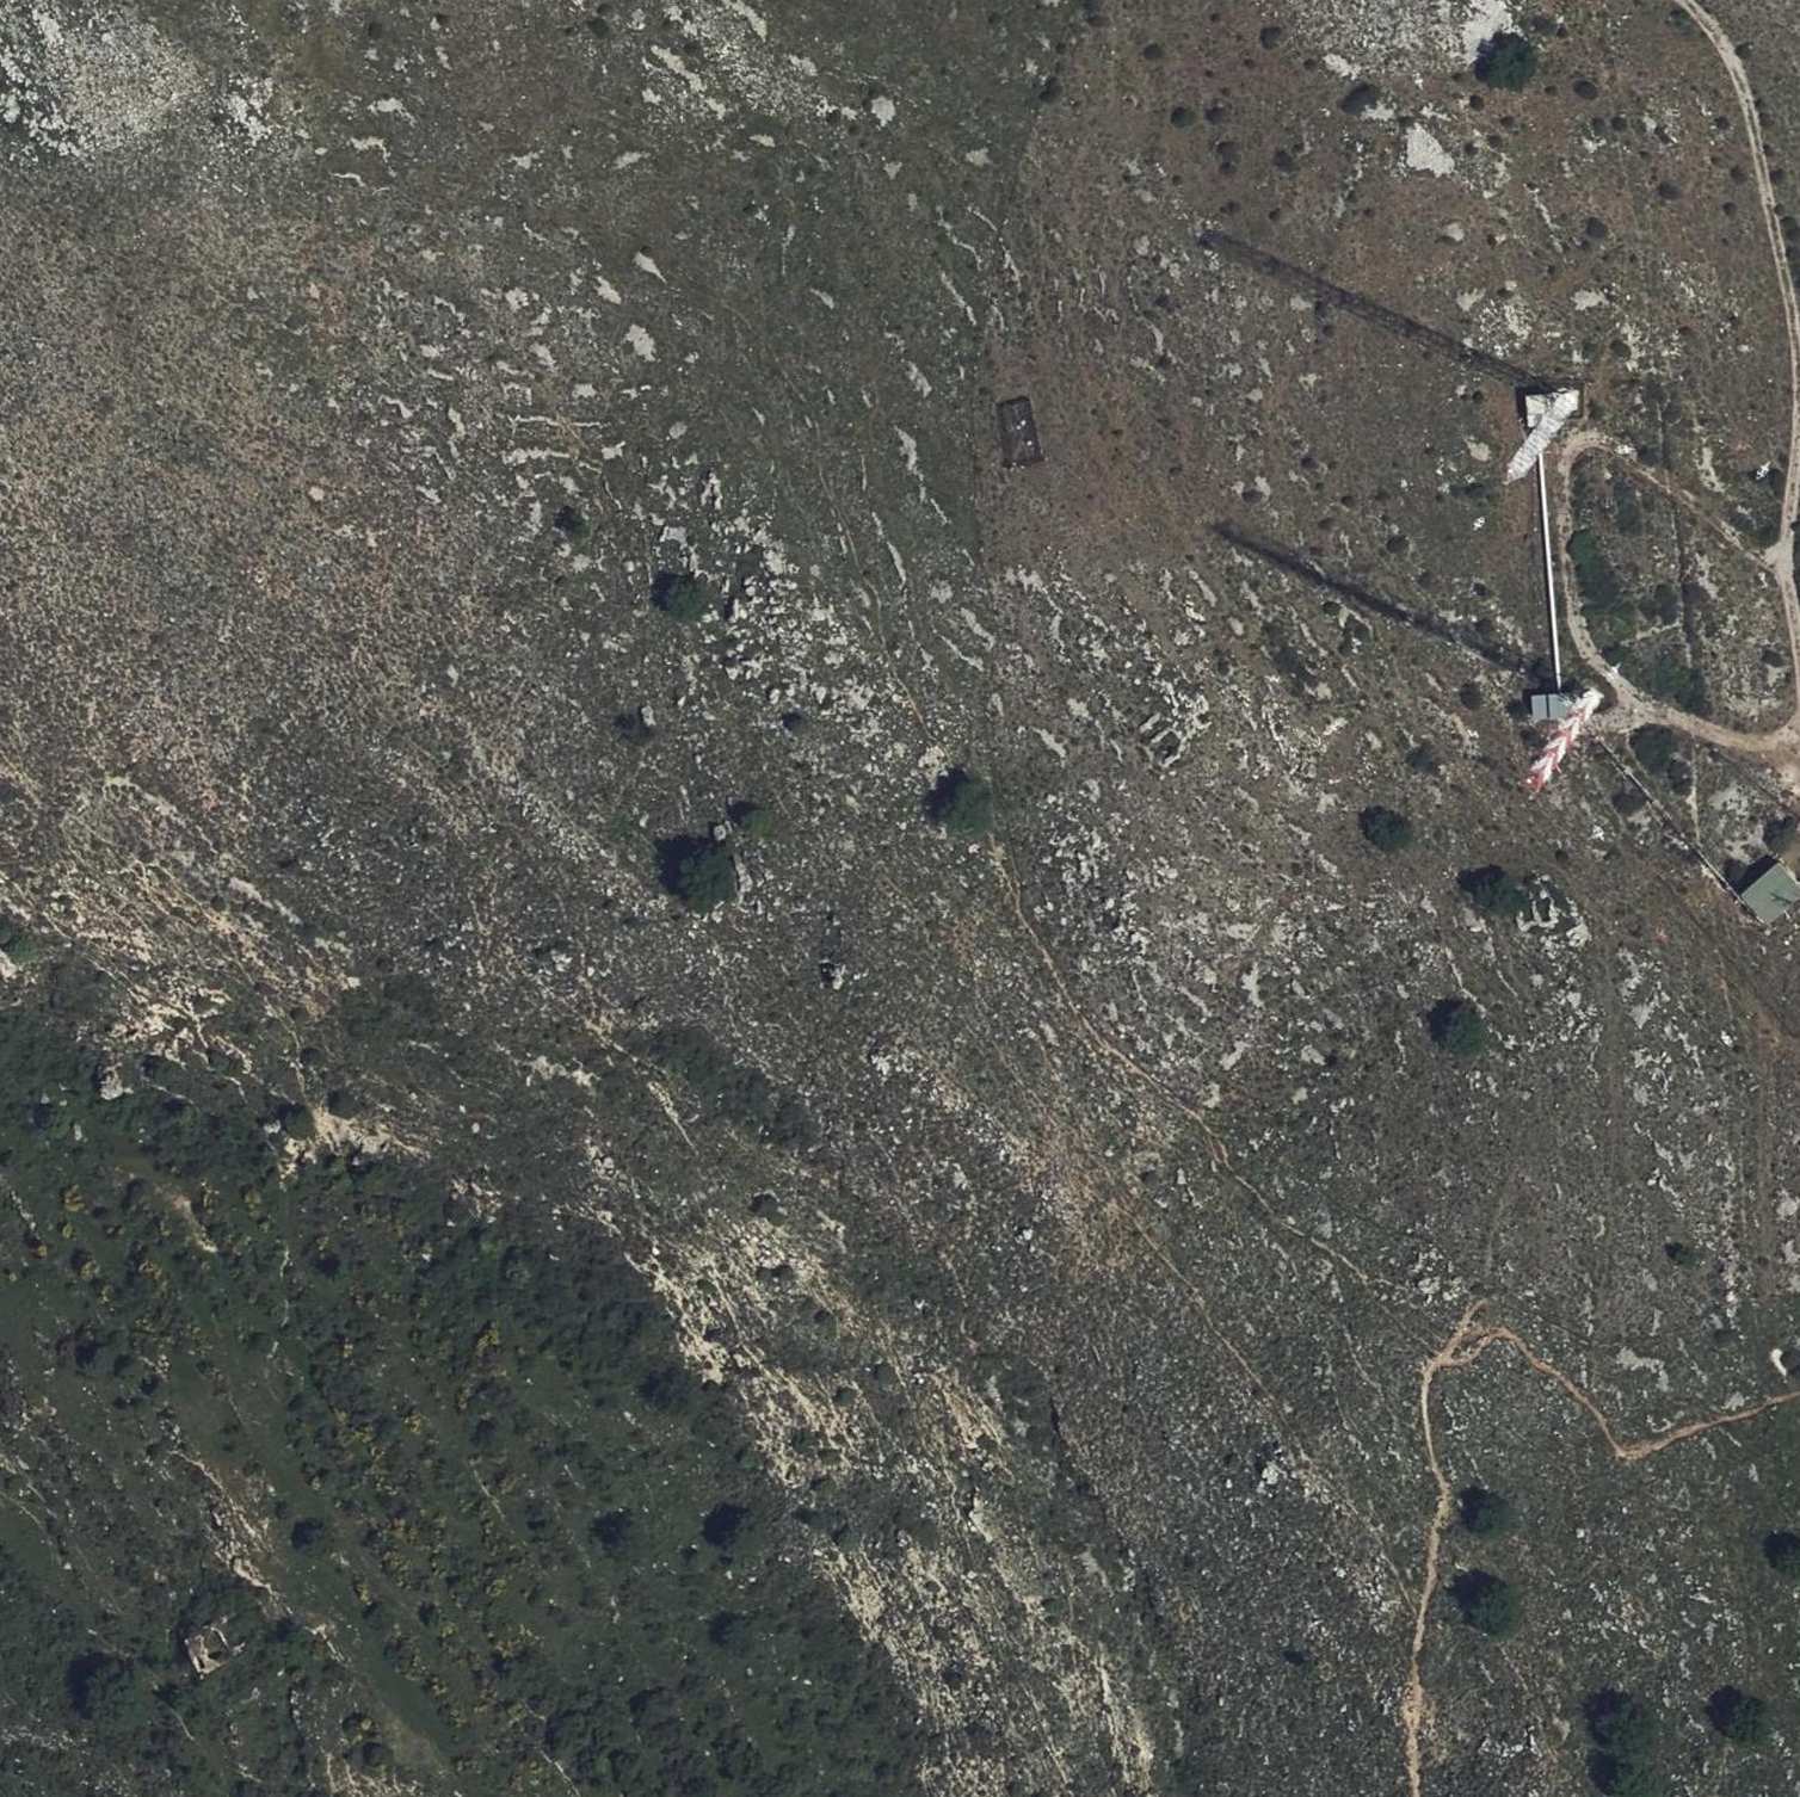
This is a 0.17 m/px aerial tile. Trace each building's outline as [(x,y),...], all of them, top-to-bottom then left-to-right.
[(1531,391),(1534,420),(1553,418),(1551,390),(1531,391)] [(1577,716),(1575,695),(1534,698),(1535,719),(1577,716)] [(1779,862),(1740,896),(1768,929),(1799,904),(1799,884),(1779,862)]
